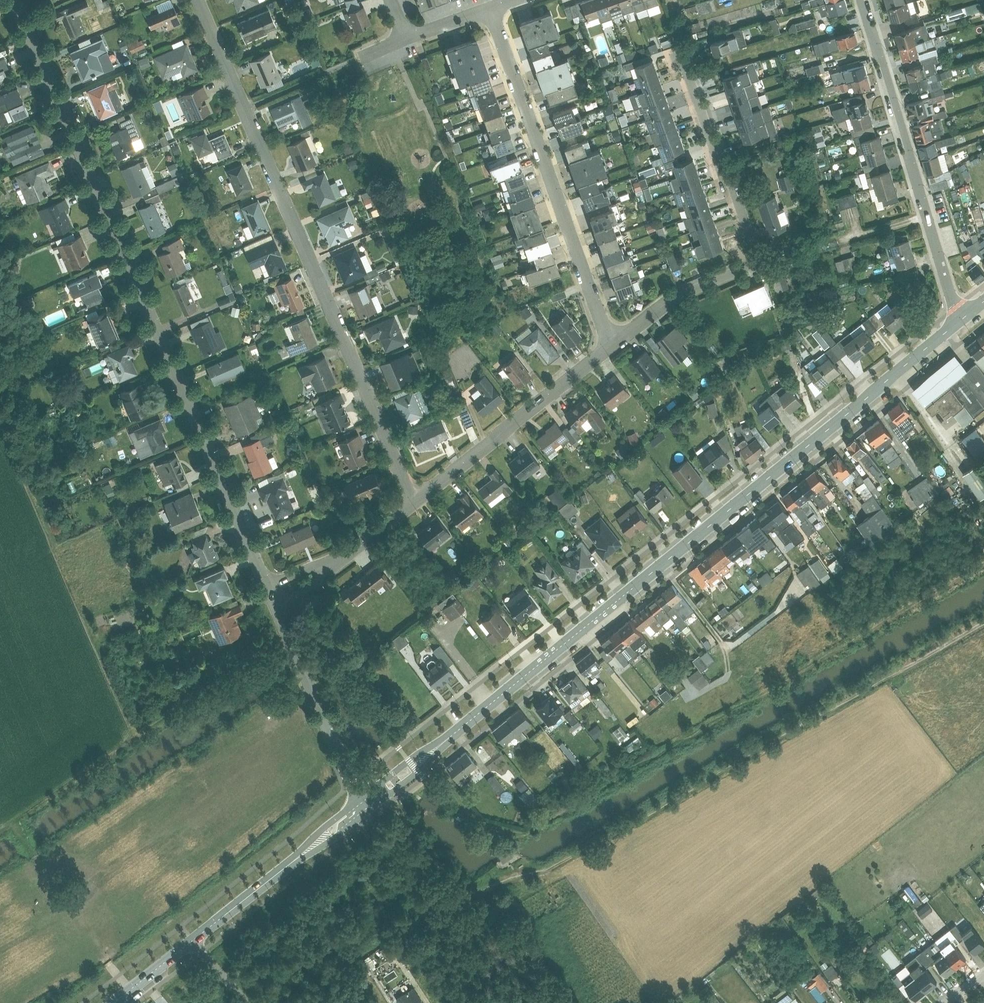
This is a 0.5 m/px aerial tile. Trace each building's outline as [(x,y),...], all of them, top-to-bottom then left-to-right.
[(93,0),(98,11),(110,7),(107,1),(102,3),(101,0),(94,0),(93,0)] [(265,0),(234,0),(239,11),(265,0)] [(433,0),(417,0),(420,10),(435,5),(433,0)] [(598,17),(593,0),(591,0),(576,6),(580,17),(582,23),(598,17)] [(605,0),(593,0),(598,17),(601,24),(612,20),(605,0)] [(624,16),(618,0),(605,0),(612,20),(624,16)] [(631,0),(618,0),(624,16),(635,12),(631,0)] [(647,10),(644,0),(631,0),(635,12),(636,14),(647,10)] [(656,0),(644,0),(647,10),(658,6),(656,0)] [(819,6),(839,0),(812,0),(809,1),(809,2),(801,4),(804,11),(819,6)] [(848,10),(845,0),(839,0),(819,6),(822,12),(826,11),(828,16),(848,10)] [(888,9),(917,0),(886,0),(888,9)] [(892,22),(904,19),(906,26),(919,22),(917,13),(920,12),(917,0),(888,9),(892,22)] [(775,1),(764,4),(765,11),(777,7),(775,1)] [(90,11),(86,2),(55,15),(58,22),(63,19),(71,39),(85,33),(79,16),(90,11)] [(367,29),(371,26),(363,8),(361,9),(359,3),(346,8),(348,14),(344,15),(349,26),(352,25),(355,33),(367,29)] [(983,12),(980,3),(946,14),(948,22),(983,12)] [(574,19),(580,17),(576,6),(570,8),(574,19)] [(574,19),(570,8),(564,10),(568,21),(573,19),(575,25),(582,23),(580,17),(574,19)] [(167,31),(181,25),(174,9),(147,20),(151,31),(164,25),(167,31)] [(304,12),(308,21),(314,18),(310,9),(304,12)] [(245,41),(276,28),(270,12),(238,25),(240,30),(239,30),(241,34),(245,41)] [(533,21),(541,43),(546,42),(546,41),(557,38),(549,15),(533,21)] [(804,30),(816,26),(814,19),(791,26),(789,30),(790,34),(804,30)] [(776,20),(769,22),(773,37),(781,34),(776,20)] [(529,48),(541,43),(533,21),(521,25),(529,48)] [(315,23),(308,25),(312,35),(319,32),(315,23)] [(699,23),(690,26),(693,34),(702,31),(699,23)] [(816,26),(804,30),(806,34),(817,30),(816,26)] [(896,35),(900,49),(929,40),(927,33),(926,31),(924,32),(922,27),(896,35)] [(714,57),(747,48),(742,29),(727,34),(728,40),(711,45),(714,57)] [(308,41),(305,33),(299,36),(302,44),(308,41)] [(817,57),(858,45),(855,33),(813,45),(817,57)] [(669,36),(660,38),(662,49),(672,47),(669,36)] [(920,62),(921,62),(937,57),(938,56),(933,39),(929,40),(900,49),(904,61),(919,56),(920,61),(920,62)] [(108,51),(103,41),(72,54),(83,81),(92,77),(93,78),(115,69),(108,52),(108,51)] [(146,48),(143,41),(139,42),(138,41),(128,45),(132,55),(146,48)] [(451,63),(480,53),(476,41),(447,51),(451,63)] [(128,49),(125,42),(119,45),(122,52),(128,49)] [(533,59),(550,53),(546,42),(541,43),(529,48),(533,59)] [(620,44),(615,46),(617,54),(623,53),(620,44)] [(656,45),(648,48),(651,55),(659,53),(656,45)] [(183,78),(197,71),(190,55),(189,56),(185,46),(154,60),(163,80),(172,77),(173,81),(183,77),(183,78)] [(801,56),(799,50),(791,53),(792,58),(801,56)] [(451,63),(455,75),(484,65),(480,53),(451,63)] [(533,59),(537,70),(554,64),(550,53),(533,59)] [(281,80),(282,80),(270,54),(250,63),(250,64),(251,63),(256,74),(257,73),(263,87),(261,88),(261,89),(266,86),(269,92),(284,86),(281,80)] [(623,54),(616,57),(619,64),(626,62),(623,54)] [(906,74),(909,83),(944,72),(944,71),(937,73),(935,64),(939,63),(937,57),(921,62),(922,66),(913,69),(914,70),(907,72),(908,73),(906,74)] [(147,58),(138,62),(142,71),(151,67),(147,58)] [(321,66),(317,58),(309,61),(312,69),(321,66)] [(431,69),(427,58),(421,60),(425,71),(431,69)] [(598,61),(601,68),(609,65),(606,58),(598,61)] [(9,81),(4,72),(9,70),(4,60),(0,62),(0,85),(9,81)] [(541,82),(570,71),(566,60),(554,64),(537,70),(541,82)] [(630,71),(634,81),(657,73),(653,62),(637,67),(635,62),(623,66),(626,72),(630,71)] [(821,90),(828,89),(867,77),(864,66),(861,67),(860,62),(847,65),(849,71),(841,73),(842,75),(831,79),(832,83),(820,87),(821,90)] [(723,80),(727,92),(754,83),(759,81),(753,64),(731,71),(733,77),(723,80)] [(825,72),(823,64),(806,69),(808,77),(825,72)] [(467,84),(488,77),(484,65),(455,75),(459,87),(467,84)] [(541,82),(545,93),(573,83),(570,71),(541,82)] [(942,88),(936,90),(934,83),(941,81),(940,80),(946,78),(944,72),(909,83),(912,92),(913,91),(913,92),(919,91),(919,92),(930,89),(932,98),(944,94),(942,88)] [(634,81),(639,94),(661,86),(657,73),(634,81)] [(361,80),(358,74),(352,77),(355,83),(361,80)] [(139,83),(134,75),(129,79),(134,86),(139,83)] [(469,97),(470,97),(493,89),(488,77),(467,84),(468,90),(467,90),(469,97)] [(855,92),(871,88),(867,77),(828,89),(829,93),(839,90),(840,92),(849,90),(849,88),(853,87),(855,92)] [(100,120),(124,110),(116,90),(119,89),(116,81),(88,93),(100,120)] [(560,106),(579,99),(573,83),(545,93),(549,104),(559,101),(560,106)] [(727,92),(732,105),(758,97),(754,83),(727,92)] [(634,111),(639,109),(666,100),(661,86),(639,94),(630,98),(634,111)] [(194,121),(211,114),(205,100),(208,98),(204,87),(183,96),(194,121)] [(476,109),(497,101),(493,89),(470,97),(474,109),(476,109)] [(29,116),(23,103),(21,104),(19,98),(20,97),(18,91),(1,98),(0,96),(0,124),(2,128),(29,116)] [(709,97),(713,110),(730,105),(725,92),(709,97)] [(921,125),(940,120),(948,118),(946,111),(935,114),(932,104),(943,101),(942,100),(953,96),(952,92),(944,94),(932,98),(907,106),(911,121),(920,119),(921,125)] [(435,96),(437,105),(444,104),(441,94),(435,96)] [(732,105),(736,119),(763,110),(758,97),(732,105)] [(302,127),(312,124),(301,98),(271,112),(278,128),(299,119),(302,127)] [(643,113),(646,121),(671,113),(666,100),(639,109),(641,114),(643,113)] [(480,121),(484,120),(501,113),(497,101),(476,109),(480,121)] [(791,101),(786,103),(788,110),(794,108),(791,101)] [(836,123),(846,120),(869,113),(866,101),(833,111),(836,123)] [(153,104),(156,114),(162,111),(159,102),(153,104)] [(828,106),(815,110),(818,118),(830,114),(828,106)] [(553,115),(557,127),(581,119),(577,108),(553,115)] [(608,122),(616,119),(612,108),(604,111),(608,122)] [(736,119),(741,132),(773,121),(768,108),(763,110),(736,119)] [(488,132),(506,126),(501,113),(484,120),(488,132)] [(650,135),(651,135),(676,126),(671,113),(646,121),(645,122),(650,135)] [(867,135),(875,132),(869,113),(846,120),(849,131),(851,131),(853,139),(855,138),(867,135)] [(628,125),(625,116),(619,118),(622,127),(628,125)] [(561,138),(589,128),(585,117),(581,119),(557,127),(561,138)] [(796,118),(790,120),(793,127),(799,125),(796,118)] [(136,152),(144,148),(140,139),(139,140),(131,120),(119,125),(121,131),(107,137),(118,160),(136,152)] [(918,144),(941,138),(940,136),(944,134),(940,120),(921,125),(914,128),(918,144)] [(741,132),(745,144),(754,141),(756,147),(779,140),(773,121),(741,132)] [(445,125),(447,131),(453,129),(451,123),(445,125)] [(484,133),(488,145),(510,137),(506,126),(488,132),(484,133)] [(656,148),(658,147),(680,139),(676,126),(651,135),(656,148)] [(546,131),(549,140),(559,137),(555,127),(546,131)] [(31,140),(34,147),(39,145),(40,143),(36,133),(34,134),(34,132),(35,130),(32,128),(5,139),(8,147),(4,149),(8,158),(9,158),(14,167),(30,160),(26,150),(30,149),(27,142),(31,140)] [(166,138),(169,144),(173,142),(169,132),(164,134),(166,138)] [(298,173),(316,165),(311,153),(316,151),(311,137),(310,138),(308,132),(301,135),(303,140),(288,147),(297,167),(295,167),(298,173)] [(875,132),(867,135),(869,141),(877,139),(875,132)] [(619,133),(613,134),(616,142),(621,141),(619,133)] [(212,164),(233,155),(224,135),(209,142),(206,134),(191,140),(198,159),(208,155),(212,164)] [(859,155),(865,155),(883,149),(880,137),(877,139),(869,141),(867,135),(855,138),(859,155)] [(567,149),(578,145),(575,136),(564,141),(567,149)] [(492,156),(514,148),(510,137),(488,145),(492,156)] [(922,159),(938,154),(937,148),(956,143),(954,137),(919,147),(922,159)] [(163,147),(169,144),(166,138),(160,141),(163,147)] [(658,147),(664,164),(675,160),(673,155),(684,151),(680,139),(658,147)] [(570,162),(592,154),(588,141),(578,145),(567,149),(565,149),(570,162)] [(350,142),(342,144),(345,156),(353,154),(350,142)] [(163,153),(171,150),(169,144),(163,147),(161,148),(163,153)] [(172,149),(175,156),(181,154),(178,146),(172,149)] [(877,163),(886,160),(883,149),(865,155),(868,165),(863,167),(865,173),(878,169),(877,163)] [(570,162),(574,174),(603,164),(599,151),(592,154),(570,162)] [(929,185),(947,180),(952,179),(950,173),(949,172),(944,155),(939,156),(938,154),(922,159),(926,176),(929,185)] [(631,158),(634,166),(640,164),(637,156),(631,158)] [(494,181),(498,179),(522,171),(518,160),(508,163),(506,157),(488,164),(494,181)] [(653,167),(660,165),(658,158),(651,160),(653,167)] [(358,160),(348,164),(351,172),(358,170),(357,168),(360,166),(358,160)] [(697,172),(693,161),(677,166),(675,160),(664,164),(666,170),(673,168),(677,179),(697,172)] [(131,187),(135,197),(143,194),(146,201),(161,194),(180,185),(177,179),(155,188),(144,162),(122,172),(129,187),(131,187)] [(175,164),(168,168),(172,178),(180,175),(179,172),(180,171),(177,164),(175,165),(175,164)] [(596,180),(607,176),(603,164),(574,174),(578,186),(596,180)] [(52,173),(49,165),(16,178),(27,204),(51,194),(46,184),(45,185),(42,178),(52,173)] [(237,196),(252,190),(242,167),(227,173),(237,196)] [(653,169),(638,171),(639,178),(654,176),(653,169)] [(865,173),(869,191),(893,184),(890,172),(880,175),(878,169),(865,173)] [(503,191),(526,183),(522,171),(498,179),(503,191)] [(701,185),(697,172),(677,179),(672,181),(676,194),(701,185)] [(864,172),(859,173),(862,188),(868,186),(864,172)] [(796,187),(792,174),(778,179),(782,191),(796,187)] [(320,207),(336,200),(336,199),(342,197),(336,183),(330,186),(325,175),(302,184),(305,190),(312,188),(320,207)] [(600,191),(596,180),(578,186),(583,197),(600,191)] [(645,180),(639,182),(642,190),(648,188),(645,180)] [(947,180),(929,185),(932,193),(949,188),(947,180)] [(503,191),(507,203),(530,194),(526,183),(503,191)] [(636,192),(642,191),(639,183),(633,185),(636,192)] [(884,207),(899,203),(893,184),(869,191),(873,202),(875,201),(878,211),(885,210),(884,207)] [(706,198),(701,185),(676,194),(674,195),(679,208),(684,206),(706,198)] [(600,191),(583,197),(586,209),(610,200),(607,194),(606,189),(600,191)] [(643,191),(647,202),(652,200),(649,189),(643,191)] [(361,195),(367,210),(373,207),(373,208),(378,207),(371,191),(361,195)] [(151,238),(166,232),(154,205),(161,202),(161,200),(163,199),(161,194),(146,201),(148,207),(139,211),(151,238)] [(510,214),(534,206),(530,194),(507,203),(506,203),(510,214)] [(855,218),(860,217),(856,206),(857,206),(854,195),(848,197),(851,208),(855,218)] [(851,208),(848,197),(842,199),(845,210),(851,208)] [(710,212),(706,198),(684,206),(688,219),(710,212)] [(758,204),(767,230),(768,229),(771,236),(787,230),(786,227),(790,225),(785,209),(780,210),(776,198),(758,204)] [(845,210),(842,199),(837,201),(843,223),(849,221),(845,210)] [(48,224),(54,236),(72,229),(64,210),(68,208),(65,201),(39,213),(45,226),(48,224)] [(505,202),(500,204),(502,212),(508,210),(505,202)] [(247,240),(270,230),(258,203),(241,210),(249,227),(243,230),(247,240)] [(476,214),(486,210),(484,204),(474,208),(476,214)] [(594,232),(617,224),(623,222),(617,205),(608,208),(610,212),(591,220),(594,232)] [(510,214),(514,225),(538,216),(534,206),(510,214)] [(971,208),(977,226),(983,224),(978,206),(971,208)] [(356,224),(349,207),(318,221),(322,230),(325,229),(327,235),(326,235),(331,246),(349,239),(348,238),(352,236),(349,228),(350,228),(349,227),(356,224)] [(658,214),(656,207),(649,210),(651,216),(658,214)] [(490,211),(477,216),(480,225),(493,220),(490,211)] [(715,225),(710,212),(688,219),(693,232),(715,225)] [(518,237),(542,228),(538,216),(514,225),(518,237)] [(594,232),(598,243),(621,235),(617,224),(594,232)] [(719,238),(715,225),(693,232),(695,241),(691,243),(693,247),(695,247),(719,238)] [(648,234),(655,232),(652,226),(646,228),(648,234)] [(518,250),(519,249),(546,240),(542,228),(518,237),(514,238),(518,250)] [(811,228),(799,231),(802,240),(814,236),(811,228)] [(667,241),(663,229),(657,231),(661,243),(667,241)] [(603,254),(621,248),(621,247),(625,246),(621,235),(598,243),(603,254)] [(886,248),(890,259),(912,253),(907,235),(894,239),(895,244),(891,246),(886,248)] [(980,244),(978,241),(976,235),(971,237),(973,244),(978,255),(979,255),(983,260),(981,262),(983,266),(983,241),(980,244)] [(65,273),(89,263),(84,251),(86,250),(81,238),(58,248),(62,258),(60,260),(65,273)] [(723,250),(719,238),(695,247),(699,258),(723,250)] [(528,259),(550,251),(546,240),(519,249),(523,261),(528,259)] [(169,279),(187,271),(184,265),(186,265),(183,259),(182,260),(179,252),(185,250),(180,241),(165,247),(168,253),(159,257),(169,279)] [(387,244),(397,267),(404,264),(394,241),(387,244)] [(265,278),(286,269),(274,242),(245,254),(252,270),(260,267),(265,278)] [(983,280),(983,274),(972,258),(966,248),(965,243),(959,245),(968,271),(978,285),(983,280)] [(494,247),(488,249),(491,257),(497,255),(494,247)] [(385,265),(372,271),(366,256),(360,258),(356,248),(334,258),(345,283),(364,275),(366,281),(378,275),(378,274),(387,270),(385,265)] [(603,254),(606,265),(625,258),(621,248),(603,254)] [(528,259),(532,270),(554,262),(550,251),(528,259)] [(903,274),(917,270),(912,253),(890,259),(889,260),(892,271),(896,269),(897,276),(903,274)] [(681,254),(669,257),(671,269),(684,266),(681,254)] [(491,260),(495,271),(505,267),(501,256),(491,260)] [(611,277),(634,269),(630,256),(625,258),(606,265),(611,277)] [(854,257),(842,260),(842,261),(835,263),(839,274),(852,270),(853,272),(858,271),(854,257)] [(793,259),(786,261),(788,269),(795,267),(793,259)] [(530,285),(559,275),(554,262),(532,270),(525,273),(530,285)] [(19,267),(7,265),(5,276),(17,278),(19,267)] [(611,277),(615,288),(636,281),(640,279),(636,268),(634,269),(611,277)] [(917,270),(903,274),(905,281),(920,277),(917,270)] [(223,287),(228,285),(222,271),(216,273),(223,287)] [(389,273),(380,276),(383,283),(392,279),(389,273)] [(98,287),(102,286),(97,274),(69,287),(73,297),(80,295),(86,310),(104,302),(98,287)] [(381,281),(378,275),(366,281),(368,286),(381,281)] [(687,282),(684,276),(676,279),(678,286),(687,282)] [(976,284),(970,276),(967,279),(973,286),(976,284)] [(298,316),(304,313),(302,308),(303,308),(291,280),(285,283),(282,278),(274,281),(276,286),(274,287),(276,292),(268,295),(272,304),(280,301),(282,307),(288,304),(292,312),(295,311),(298,316)] [(779,280),(772,282),(776,294),(783,292),(779,280)] [(619,300),(636,294),(635,292),(639,290),(636,281),(615,288),(619,300)] [(185,317),(198,311),(187,285),(173,291),(185,317)] [(229,285),(223,288),(226,296),(233,293),(229,285)] [(239,285),(234,288),(237,296),(243,293),(239,285)] [(762,309),(773,304),(765,285),(735,298),(743,316),(753,312),(754,315),(763,311),(762,309)] [(360,320),(382,311),(377,297),(372,299),(366,287),(350,295),(360,320)] [(509,292),(512,297),(520,291),(518,287),(509,292)] [(551,297),(553,303),(567,298),(565,292),(551,297)] [(804,295),(808,307),(816,304),(813,292),(804,295)] [(218,303),(221,311),(237,304),(233,294),(228,296),(229,298),(218,303)] [(17,305),(20,313),(32,308),(29,299),(17,305)] [(903,324),(912,316),(901,302),(891,309),(903,324)] [(418,308),(409,307),(409,315),(417,316),(418,308)] [(809,309),(813,323),(822,320),(817,307),(809,309)] [(519,313),(525,321),(532,315),(526,308),(519,313)] [(231,316),(238,319),(240,310),(233,309),(231,316)] [(842,309),(825,314),(826,320),(843,315),(842,309)] [(903,324),(891,309),(881,317),(881,318),(879,320),(875,315),(869,319),(877,331),(886,324),(893,332),(903,324)] [(112,342),(118,339),(107,314),(86,323),(91,333),(87,335),(93,350),(99,348),(101,353),(115,347),(112,342)] [(551,327),(569,349),(582,339),(571,325),(573,323),(566,315),(551,327)] [(386,352),(406,343),(395,318),(366,331),(370,341),(380,337),(386,352)] [(305,353),(318,347),(309,326),(311,325),(308,319),(289,327),(296,343),(286,347),(290,357),(305,351),(305,353)] [(865,353),(875,346),(869,338),(877,331),(869,319),(850,334),(865,353)] [(42,323),(34,327),(37,335),(45,332),(42,323)] [(209,355),(226,348),(219,333),(216,334),(211,323),(191,331),(197,345),(199,344),(205,356),(209,354),(209,355)] [(495,324),(489,329),(495,337),(501,332),(495,324)] [(657,344),(674,367),(682,361),(688,367),(692,363),(687,357),(689,355),(682,346),(687,342),(677,328),(657,344)] [(786,328),(779,330),(781,337),(788,335),(786,328)] [(549,365),(559,356),(538,329),(532,333),(529,329),(516,339),(519,344),(518,344),(528,356),(536,350),(549,365)] [(796,330),(792,332),(800,342),(803,340),(796,330)] [(865,353),(850,334),(837,344),(827,331),(821,336),(830,348),(831,349),(840,360),(849,353),(855,361),(865,353)] [(825,351),(830,348),(821,336),(817,332),(812,335),(825,351)] [(257,334),(253,336),(254,341),(258,344),(264,337),(259,334),(257,336),(257,334)] [(429,342),(432,349),(439,346),(436,338),(429,342)] [(791,349),(788,341),(779,343),(782,352),(791,349)] [(983,372),(983,371),(983,350),(976,341),(967,348),(976,360),(974,362),(976,364),(983,372)] [(249,346),(253,356),(258,354),(254,343),(249,346)] [(713,347),(710,350),(715,357),(719,354),(713,347)] [(133,357),(129,348),(108,357),(108,358),(104,359),(110,372),(109,372),(111,378),(113,385),(136,375),(130,360),(130,358),(133,357)] [(830,381),(840,373),(834,365),(840,360),(831,349),(815,361),(830,381)] [(413,354),(413,353),(381,367),(391,391),(401,387),(402,385),(423,376),(422,375),(427,373),(423,363),(418,365),(416,360),(421,358),(418,352),(413,354)] [(646,383),(661,372),(645,353),(631,364),(646,383)] [(245,372),(239,357),(208,370),(215,385),(245,372)] [(730,369),(725,357),(716,361),(721,373),(730,369)] [(316,393),(336,384),(325,358),(299,369),(305,384),(311,381),(316,393)] [(519,388),(531,379),(515,358),(503,368),(519,388)] [(830,381),(815,361),(814,359),(802,369),(807,385),(814,380),(820,388),(830,381)] [(45,365),(47,371),(56,367),(53,362),(45,365)] [(983,409),(983,374),(983,372),(976,364),(950,386),(951,387),(927,407),(933,415),(939,409),(947,418),(953,413),(964,426),(983,409)] [(443,376),(453,399),(459,397),(449,373),(443,376)] [(483,416),(503,401),(484,377),(474,385),(479,391),(472,396),(475,400),(472,403),(483,416)] [(611,411),(630,397),(615,377),(607,382),(609,384),(598,393),(611,411)] [(130,421),(149,413),(141,395),(144,394),(140,387),(119,395),(130,421)] [(693,400),(698,396),(691,387),(685,391),(693,400)] [(794,409),(802,402),(799,398),(800,397),(800,396),(799,394),(798,393),(797,392),(795,391),(795,393),(791,388),(786,392),(782,387),(771,396),(779,407),(784,404),(789,409),(792,407),(794,409)] [(237,438),(265,425),(260,413),(265,411),(260,400),(255,402),(252,396),(250,391),(239,395),(242,401),(224,409),(237,438)] [(405,424),(429,413),(420,392),(396,402),(405,424)] [(714,399),(711,393),(702,398),(706,404),(714,399)] [(326,435),(350,425),(342,405),(345,404),(341,396),(315,407),(326,435)] [(769,428),(777,422),(776,420),(779,417),(775,411),(779,407),(771,396),(760,405),(763,409),(758,414),(762,419),(760,419),(761,420),(761,422),(762,423),(763,424),(765,425),(765,424),(769,428)] [(705,404),(702,399),(694,404),(698,409),(705,404)] [(596,431),(605,424),(585,400),(565,416),(579,433),(590,424),(596,431)] [(907,433),(914,426),(907,416),(910,414),(900,402),(884,415),(902,441),(909,436),(907,433)] [(715,403),(706,406),(710,418),(719,415),(715,403)] [(458,410),(466,429),(474,426),(466,407),(458,410)] [(656,415),(662,422),(669,417),(663,410),(656,415)] [(878,449),(893,438),(880,419),(865,430),(878,449)] [(165,432),(160,421),(133,432),(137,441),(134,442),(140,459),(153,454),(153,455),(168,448),(162,433),(165,432)] [(449,438),(442,423),(412,436),(418,451),(437,448),(436,443),(449,438)] [(562,445),(568,440),(574,447),(579,443),(577,440),(570,432),(566,427),(562,431),(556,423),(545,431),(546,432),(536,440),(551,459),(558,453),(556,451),(562,446),(562,445)] [(746,436),(743,428),(741,425),(736,427),(740,437),(737,438),(739,442),(743,447),(741,448),(741,450),(741,456),(745,466),(759,456),(746,436)] [(759,456),(766,450),(753,435),(749,426),(743,428),(746,436),(759,456)] [(570,432),(577,440),(580,438),(573,429),(570,432)] [(976,429),(963,439),(979,461),(983,458),(983,440),(976,429)] [(255,478),(273,470),(263,448),(274,443),(271,437),(272,437),(269,431),(251,438),(253,444),(244,448),(253,468),(251,469),(255,478)] [(639,443),(635,432),(627,435),(632,446),(639,443)] [(349,469),(365,462),(360,449),(363,447),(359,436),(339,445),(349,469)] [(118,446),(114,437),(104,442),(108,450),(118,446)] [(712,473),(730,459),(713,438),(696,451),(699,454),(698,454),(712,473)] [(881,482),(887,478),(856,438),(847,446),(858,459),(860,458),(874,476),(876,475),(881,482)] [(631,450),(625,443),(615,451),(621,459),(631,450)] [(239,444),(229,447),(231,455),(241,452),(239,444)] [(892,446),(881,454),(892,468),(902,460),(892,446)] [(521,481),(540,467),(525,447),(518,453),(519,455),(508,464),(521,481)] [(856,469),(851,472),(837,454),(827,461),(846,485),(854,479),(858,486),(856,488),(865,501),(861,504),(870,516),(857,525),(871,546),(880,539),(888,533),(896,527),(883,507),(863,480),(856,469)] [(174,489),(188,483),(176,458),(155,467),(164,487),(166,487),(167,490),(173,487),(174,489)] [(688,491),(703,480),(687,460),(673,472),(688,491)] [(977,465),(963,474),(979,499),(983,496),(983,474),(977,465)] [(492,506),(512,490),(496,470),(489,474),(492,478),(478,490),(492,506)] [(825,493),(830,489),(815,470),(806,478),(826,502),(827,504),(831,501),(825,493)] [(288,489),(284,479),(289,477),(286,471),(268,479),(270,485),(260,489),(264,499),(267,497),(276,517),(294,509),(286,490),(288,489)] [(617,478),(612,471),(607,475),(612,482),(617,478)] [(370,499),(383,493),(375,473),(344,486),(350,502),(368,494),(370,499)] [(868,476),(863,480),(883,507),(886,505),(879,495),(881,494),(868,476)] [(938,494),(926,477),(907,491),(919,509),(938,494)] [(957,480),(955,477),(940,488),(934,479),(931,482),(938,493),(957,480)] [(826,502),(806,478),(797,485),(808,499),(813,495),(822,506),(826,502)] [(110,485),(103,488),(108,499),(115,496),(110,485)] [(806,501),(808,499),(797,485),(790,491),(810,516),(808,517),(817,529),(824,523),(806,501)] [(655,512),(674,496),(665,486),(646,500),(655,512)] [(949,486),(941,492),(946,499),(954,492),(949,486)] [(548,496),(557,508),(567,500),(558,488),(548,496)] [(641,504),(647,500),(644,496),(645,495),(640,489),(633,494),(641,504)] [(810,516),(790,491),(782,497),(793,511),(791,512),(808,535),(817,529),(808,517),(810,516)] [(470,526),(483,515),(466,493),(460,498),(464,504),(450,515),(462,530),(469,524),(470,526)] [(588,501),(586,494),(580,495),(582,503),(588,501)] [(175,530),(202,519),(192,495),(165,507),(175,530)] [(578,510),(570,500),(558,510),(566,520),(578,510)] [(792,523),(794,521),(778,500),(768,508),(791,539),(796,545),(804,538),(792,523)] [(631,536),(648,523),(634,505),(617,518),(631,536)] [(791,539),(768,508),(758,517),(769,530),(772,527),(785,544),(791,539)] [(430,551),(450,535),(436,516),(430,521),(432,524),(417,535),(430,551)] [(603,558),(621,544),(600,517),(584,530),(597,547),(595,548),(603,558)] [(769,551),(777,546),(756,518),(737,534),(752,552),(762,543),(769,551)] [(287,553),(316,541),(309,525),(292,532),(292,530),(280,536),(287,553)] [(518,529),(508,532),(510,539),(520,536),(518,529)] [(199,566),(219,557),(216,551),(214,550),(213,547),(214,545),(211,539),(208,540),(205,533),(191,539),(194,546),(191,547),(193,552),(188,554),(192,564),(197,561),(199,566)] [(894,542),(888,533),(880,539),(886,548),(894,542)] [(744,558),(752,552),(737,534),(723,545),(733,557),(735,559),(741,554),(744,558)] [(507,537),(502,540),(508,548),(512,544),(507,537)] [(860,543),(857,545),(860,550),(870,543),(866,538),(859,542),(860,543)] [(586,570),(593,565),(587,558),(591,554),(581,541),(576,545),(578,547),(573,551),(573,550),(570,550),(566,553),(565,555),(567,557),(561,561),(575,579),(581,574),(582,575),(587,571),(586,570)] [(733,557),(723,545),(707,558),(722,576),(731,569),(726,563),(733,557)] [(857,545),(846,552),(852,560),(862,552),(860,550),(857,545)] [(488,556),(481,562),(484,566),(491,560),(488,556)] [(871,568),(861,556),(853,563),(862,575),(871,568)] [(723,578),(722,576),(707,558),(690,572),(703,589),(709,584),(712,586),(723,578)] [(819,559),(810,565),(819,578),(828,572),(819,559)] [(534,583),(548,601),(561,591),(553,581),(558,577),(546,561),(534,570),(540,578),(534,583)] [(840,563),(832,570),(835,573),(843,567),(840,563)] [(387,591),(393,585),(384,573),(382,575),(374,565),(364,572),(366,575),(348,589),(347,587),(340,593),(347,602),(352,599),(357,606),(383,586),(387,591)] [(809,566),(797,574),(806,586),(808,584),(812,589),(821,583),(809,566)] [(227,577),(223,568),(195,581),(199,590),(206,587),(212,603),(232,595),(225,578),(227,577)] [(768,572),(758,579),(763,586),(773,579),(768,572)] [(475,576),(466,582),(472,590),(481,584),(475,576)] [(758,589),(752,582),(748,585),(754,592),(758,589)] [(738,591),(745,594),(748,587),(740,584),(738,591)] [(678,613),(689,606),(673,585),(662,593),(678,613)] [(567,597),(570,595),(566,586),(562,587),(567,597)] [(532,614),(538,609),(522,589),(505,603),(519,621),(530,612),(532,614)] [(438,604),(450,620),(465,609),(452,593),(438,604)] [(678,613),(662,593),(657,598),(671,616),(681,630),(688,625),(678,613)] [(707,599),(704,596),(696,603),(699,606),(707,599)] [(662,623),(671,616),(657,598),(648,605),(662,623)] [(208,619),(219,644),(242,634),(234,617),(243,613),(240,605),(208,619)] [(662,623),(648,605),(632,618),(642,630),(645,628),(651,635),(656,631),(656,632),(664,625),(662,623)] [(719,611),(723,616),(729,611),(725,606),(719,611)] [(493,644),(511,630),(495,611),(481,622),(490,634),(487,636),(493,644)] [(641,655),(652,646),(630,620),(629,620),(636,629),(627,636),(620,628),(619,629),(640,654),(641,655)] [(640,654),(619,629),(609,636),(630,661),(640,654)] [(408,642),(400,633),(391,640),(398,650),(408,642)] [(700,641),(708,651),(718,643),(710,633),(700,641)] [(174,634),(163,634),(163,642),(174,642),(174,634)] [(625,666),(630,661),(609,636),(600,643),(604,648),(599,653),(607,662),(612,658),(611,656),(614,653),(625,666)] [(448,679),(454,674),(448,666),(453,662),(439,645),(432,650),(439,658),(435,661),(433,660),(431,659),(427,662),(427,665),(428,667),(423,672),(430,681),(430,682),(433,686),(434,686),(436,688),(442,684),(448,680),(448,679)] [(598,666),(600,664),(591,651),(575,664),(585,676),(590,673),(591,675),(600,669),(598,666)] [(708,651),(701,656),(709,666),(716,661),(708,651)] [(699,669),(702,672),(709,666),(701,656),(700,655),(693,660),(699,669)] [(604,670),(613,681),(618,676),(609,666),(604,670)] [(699,669),(688,678),(693,683),(693,682),(703,675),(702,672),(699,669)] [(579,702),(591,693),(576,675),(559,689),(569,702),(568,703),(572,708),(580,703),(579,702)] [(673,681),(668,675),(663,680),(667,685),(673,681)] [(708,683),(703,675),(693,682),(699,690),(708,683)] [(600,681),(594,686),(598,691),(606,684),(604,682),(603,683),(600,681)] [(655,687),(663,696),(663,697),(667,703),(674,697),(662,682),(655,687)] [(591,698),(607,717),(612,712),(597,693),(591,698)] [(135,695),(129,698),(134,709),(140,706),(135,695)] [(548,724),(563,712),(562,710),(564,708),(560,703),(558,705),(551,696),(542,703),(543,704),(536,709),(548,724)] [(649,702),(654,708),(659,704),(654,698),(649,702)] [(521,730),(531,723),(519,709),(497,727),(492,731),(503,745),(515,735),(521,742),(526,737),(521,730)] [(578,721),(570,710),(563,715),(572,726),(578,721)] [(629,725),(639,718),(636,714),(626,721),(629,725)] [(604,733),(598,724),(589,731),(595,739),(604,733)] [(629,736),(622,726),(612,733),(620,743),(629,736)] [(642,741),(638,737),(626,747),(631,752),(637,747),(636,746),(642,741)] [(579,762),(568,748),(564,750),(576,765),(579,762)] [(466,775),(477,766),(466,752),(446,768),(461,786),(469,780),(466,775)] [(541,757),(534,763),(537,767),(544,762),(541,757)] [(505,789),(493,775),(486,780),(498,795),(505,789)] [(528,787),(522,780),(516,784),(521,792),(528,787)] [(537,798),(529,789),(519,796),(527,806),(537,798)] [(490,853),(490,854),(497,854),(501,861),(503,863),(512,856),(513,856),(513,855),(512,854),(511,852),(510,851),(515,846),(515,845),(503,853),(496,853),(490,853)] [(909,886),(904,890),(917,907),(922,902),(909,886)] [(925,894),(920,898),(923,902),(924,903),(929,899),(925,894)] [(904,920),(899,924),(909,937),(914,933),(904,920)] [(950,929),(960,941),(965,938),(976,952),(983,946),(983,943),(972,928),(971,929),(963,934),(956,925),(950,929)] [(890,931),(885,936),(888,940),(894,936),(890,931)] [(936,940),(921,952),(931,964),(935,961),(947,975),(957,967),(936,940)] [(863,941),(850,951),(855,958),(868,948),(863,941)] [(391,942),(379,950),(387,961),(399,954),(391,942)] [(881,954),(889,968),(898,963),(890,950),(881,954)] [(931,964),(921,952),(906,964),(906,965),(926,991),(937,982),(926,969),(931,964)] [(848,955),(838,961),(843,968),(853,961),(848,955)] [(825,962),(821,965),(824,970),(831,980),(838,975),(832,964),(829,967),(825,962)] [(926,991),(906,965),(896,973),(916,999),(926,991)] [(819,973),(806,982),(811,988),(816,984),(822,992),(830,985),(820,972),(819,973)] [(775,983),(764,984),(765,993),(776,992),(775,983)] [(702,990),(713,1002),(717,1002),(720,1001),(715,996),(716,995),(708,986),(702,990)] [(396,998),(399,1002),(423,1002),(413,988),(396,998)] [(686,992),(678,999),(681,1002),(689,996),(686,992)] [(777,1001),(778,1002),(788,1002),(793,999),(788,992),(777,1001)]
